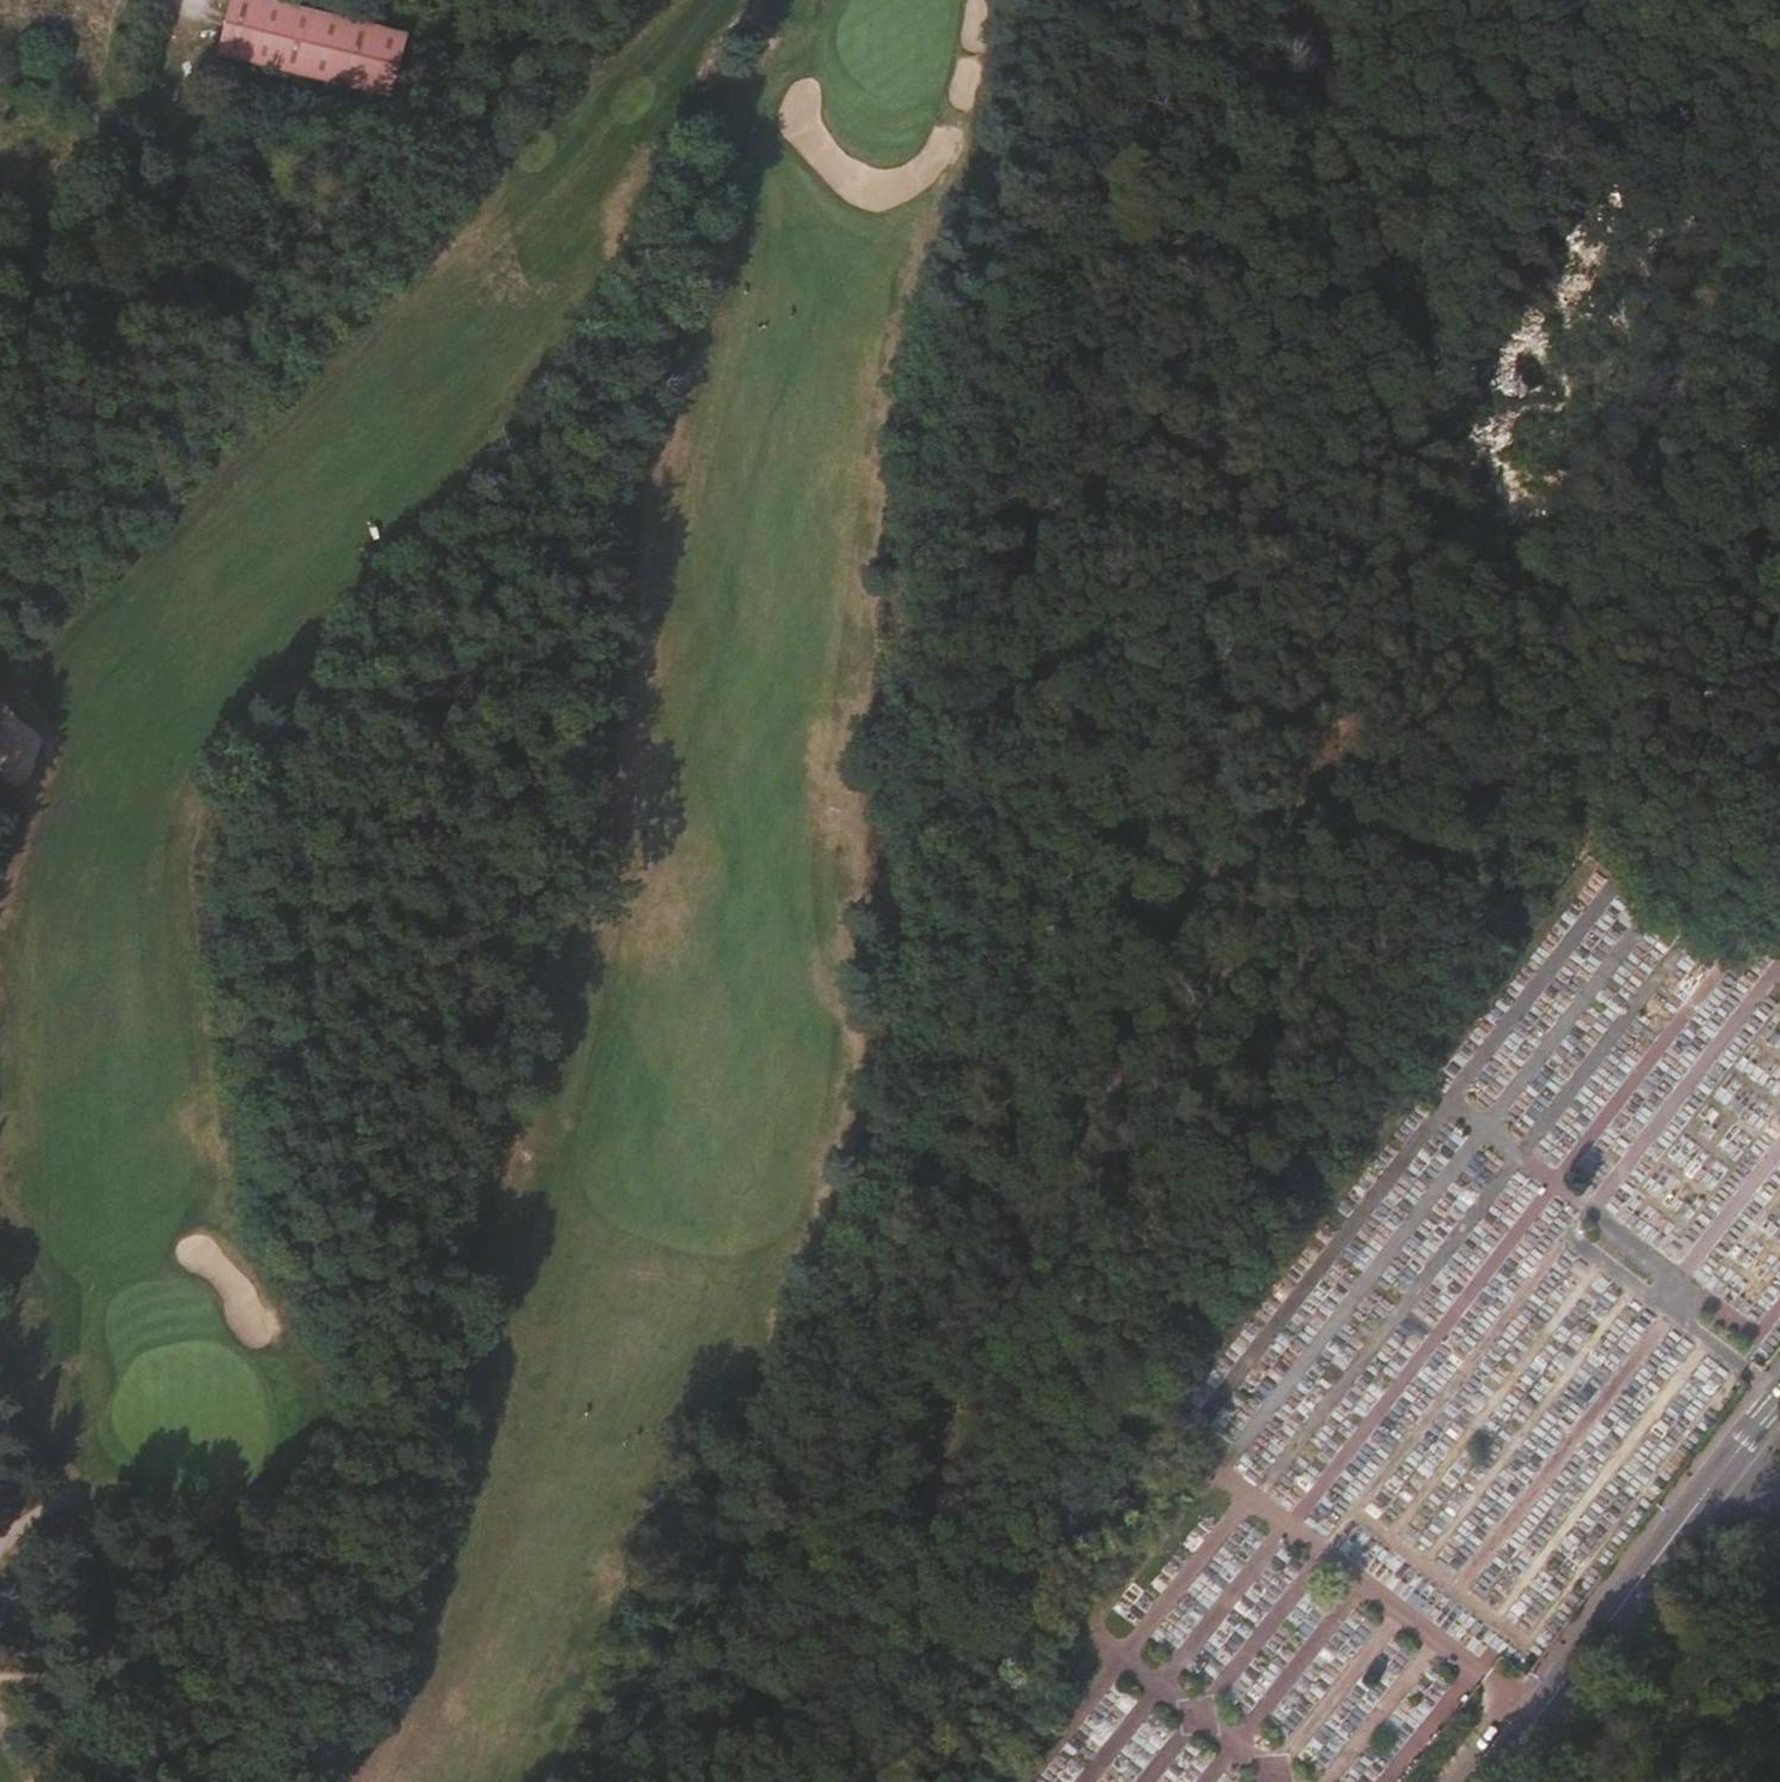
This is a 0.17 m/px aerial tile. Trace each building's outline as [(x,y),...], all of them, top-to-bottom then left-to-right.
[(277,0),(230,0),(217,56),(390,98),(406,31),(277,0)]
